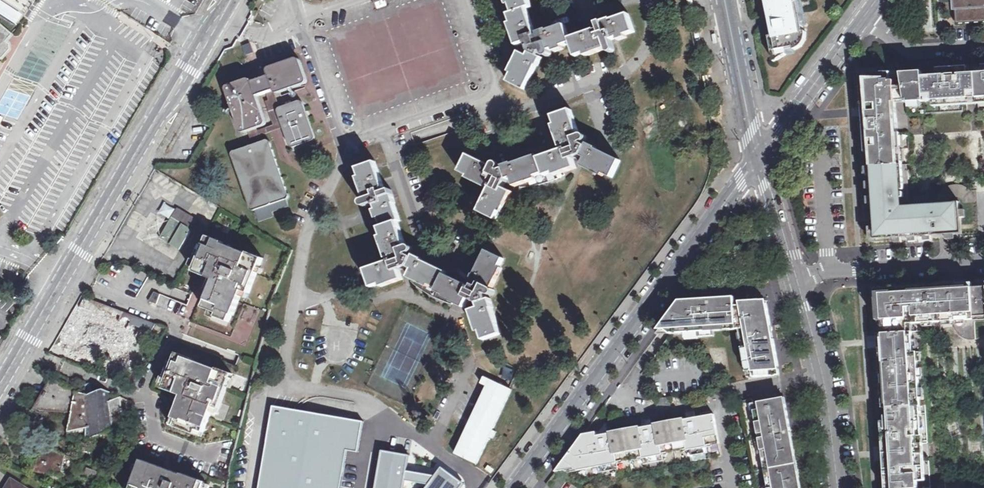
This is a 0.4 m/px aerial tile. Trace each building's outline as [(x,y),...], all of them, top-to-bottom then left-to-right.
[(515,13),(511,15),(517,32),(515,33),(518,41),(517,41),(518,46),(528,43),(531,52),(529,56),(521,52),(521,53),(515,64),(517,66),(509,82),(525,90),(526,89),(541,57),(542,53),(544,52),(545,54),(545,55),(546,56),(547,57),(548,57),(549,57),(551,56),(551,55),(552,54),(552,53),(551,52),(551,50),(572,43),(572,44),(573,44),(577,56),(594,51),(595,53),(608,49),(608,51),(609,52),(611,53),(612,53),(614,53),(615,52),(616,49),(615,48),(613,40),(635,32),(630,15),(612,21),(611,19),(599,24),(601,30),(597,31),(572,39),(571,39),(567,26),(566,26),(549,32),(548,30),(540,33),(541,36),(538,37),(537,35),(528,10),(529,9),(532,7),(529,0),(511,0),(515,13)] [(789,53),(788,49),(794,47),(795,48),(796,48),(797,47),(799,46),(800,45),(801,44),(802,43),(803,42),(804,40),(804,39),(805,37),(805,36),(805,34),(804,33),(804,32),(798,0),(767,0),(770,16),(770,17),(773,16),(775,23),(777,23),(778,27),(773,28),(775,36),(772,36),(778,60),(789,53)] [(957,22),(983,20),(983,0),(955,0),(957,22)] [(3,56),(10,48),(10,42),(8,40),(13,33),(0,23),(0,57),(3,56)] [(804,32),(804,33),(805,34),(805,36),(805,37),(804,39),(804,40),(803,42),(802,43),(801,44),(800,45),(799,46),(797,47),(796,48),(795,48),(795,50),(796,50),(800,49),(802,47),(803,46),(805,43),(806,41),(806,39),(807,36),(807,33),(807,32),(804,32)] [(250,44),(243,47),(247,55),(253,51),(250,44)] [(265,65),(268,73),(273,87),(274,91),(308,80),(299,54),(265,65)] [(974,71),(956,72),(956,70),(923,72),(926,114),(968,111),(967,102),(967,92),(977,92),(976,68),(974,69),(974,71)] [(979,111),(983,110),(983,68),(976,68),(977,92),(978,101),(979,111)] [(910,164),(909,133),(901,133),(898,133),(897,118),(897,102),(906,102),(906,103),(909,115),(926,114),(923,72),(902,73),(902,77),(890,78),(890,74),(862,76),(868,167),(910,164)] [(268,73),(251,79),(256,93),(273,87),(268,73)] [(250,75),(224,84),(241,132),(267,123),(256,93),(251,79),(250,75)] [(967,102),(978,101),(977,92),(967,92),(967,102)] [(303,97),(277,106),(291,146),(317,137),(303,97)] [(504,188),(502,191),(499,190),(503,182),(508,180),(513,178),(516,186),(529,182),(528,180),(545,173),(546,175),(563,169),(564,173),(577,168),(573,159),(569,160),(568,156),(577,153),(583,156),(587,158),(583,166),(584,166),(596,172),(597,169),(613,177),(621,161),(597,149),(598,147),(590,144),(589,144),(588,146),(584,144),(583,143),(585,142),(586,141),(587,141),(587,140),(588,138),(587,137),(587,136),(586,136),(585,135),(584,135),(583,135),(581,136),(572,111),(572,110),(556,116),(562,133),(559,134),(561,138),(564,147),(567,145),(568,148),(540,158),(539,156),(513,165),(513,164),(505,166),(506,169),(500,170),(501,169),(501,167),(501,164),(500,163),(499,162),(497,162),(495,164),(493,166),(482,160),(469,155),(461,171),(477,179),(476,182),(488,187),(488,188),(490,184),(493,185),(492,187),(480,212),(496,220),(496,219),(504,203),(507,204),(513,192),(504,188)] [(269,137),(231,150),(252,209),(290,196),(269,137)] [(395,204),(397,204),(394,194),(392,190),(386,192),(384,188),(385,188),(376,162),(359,168),(365,185),(363,186),(367,199),(365,200),(364,200),(363,201),(363,203),(363,204),(364,206),(365,206),(367,207),(376,204),(376,205),(378,210),(384,226),(383,227),(381,228),(382,228),(387,245),(385,246),(389,258),(393,257),(394,260),(367,270),(373,287),(390,281),(390,284),(403,279),(404,279),(401,270),(409,267),(414,269),(410,277),(422,283),(423,282),(440,290),(438,294),(466,308),(470,299),(478,303),(480,308),(472,311),(476,324),(479,323),(485,340),(502,334),(493,309),(495,309),(492,299),(489,300),(488,296),(488,294),(490,295),(492,296),(494,295),(495,294),(496,291),(495,289),(493,289),(499,276),(496,275),(504,259),(488,251),(476,277),(478,278),(477,281),(475,280),(471,287),(447,275),(448,272),(424,261),(424,259),(416,254),(415,257),(410,254),(412,252),(414,251),(414,249),(413,247),(412,246),(410,246),(408,247),(399,222),(402,221),(401,220),(395,204)] [(873,242),(903,240),(902,237),(963,233),(963,236),(980,235),(977,192),(972,193),(969,189),(965,186),(961,185),(957,185),(953,185),(949,186),(946,188),(944,189),(942,191),(940,195),(939,196),(939,198),(938,201),(938,204),(910,205),(909,189),(912,189),(910,164),(868,167),(873,242)] [(164,203),(158,214),(170,220),(175,209),(164,203)] [(161,238),(180,249),(191,229),(172,219),(161,238)] [(248,294),(263,258),(249,253),(248,254),(224,244),(224,243),(208,237),(202,252),(204,252),(202,257),(200,257),(194,272),(212,279),(208,289),(210,290),(203,308),(210,311),(218,314),(216,317),(228,322),(231,314),(233,315),(242,291),(248,294)] [(934,288),(934,285),(876,289),(880,347),(886,446),(891,446),(891,453),(892,460),(887,461),(889,487),(916,487),(916,482),(923,481),(923,474),(918,474),(917,459),(922,459),(921,444),(916,444),(916,437),(920,437),(915,353),(911,353),(910,333),(906,333),(906,325),(951,322),(952,327),(954,332),(956,335),(961,339),(964,340),(969,341),(973,341),(972,318),(983,317),(983,285),(934,288)] [(148,300),(156,303),(160,294),(154,291),(148,300)] [(740,329),(741,334),(748,334),(744,310),(740,310),(741,303),(735,298),(714,299),(682,302),(663,327),(671,333),(740,329)] [(79,304),(58,347),(79,358),(90,336),(99,340),(102,335),(110,339),(106,347),(135,362),(153,326),(114,307),(108,318),(79,304)] [(244,346),(259,309),(246,304),(231,341),(244,346)] [(772,305),(744,306),(744,310),(748,334),(741,334),(749,377),(750,382),(785,380),(778,340),(772,305)] [(91,360),(98,340),(89,338),(83,357),(91,360)] [(219,410),(233,375),(178,355),(173,370),(175,371),(173,376),(171,375),(165,390),(183,397),(174,419),(178,421),(175,428),(197,436),(199,431),(205,433),(212,414),(214,408),(219,410)] [(110,379),(122,385),(127,375),(115,369),(110,379)] [(481,383),(484,385),(455,454),(479,464),(512,386),(484,375),(481,383)] [(87,441),(125,428),(122,398),(116,400),(116,395),(104,390),(89,395),(77,393),(78,388),(55,379),(47,392),(46,392),(44,396),(45,396),(38,408),(73,410),(68,433),(87,429),(87,441)] [(657,398),(658,406),(671,406),(670,397),(657,398)] [(740,401),(753,472),(797,464),(789,424),(785,397),(769,400),(770,404),(755,407),(754,403),(753,399),(740,401)] [(279,407),(265,487),(338,487),(349,419),(279,407)] [(565,470),(582,483),(708,459),(721,457),(719,443),(720,443),(714,414),(696,417),(695,414),(687,415),(688,419),(652,426),(651,422),(642,423),(643,427),(599,436),(599,431),(584,433),(556,471),(565,470)] [(954,420),(944,424),(950,438),(960,434),(954,420)] [(45,447),(36,471),(61,476),(65,454),(45,447)] [(142,463),(133,487),(204,487),(206,483),(183,475),(182,476),(142,463)] [(756,487),(801,487),(797,464),(753,472),(756,487)] [(553,487),(554,487),(560,487),(565,481),(560,477),(553,487)] [(9,479),(7,482),(11,485),(8,487),(23,487),(9,479)] [(972,487),(968,484),(962,480),(956,479),(949,479),(943,481),(943,487),(973,487),(972,487)]
